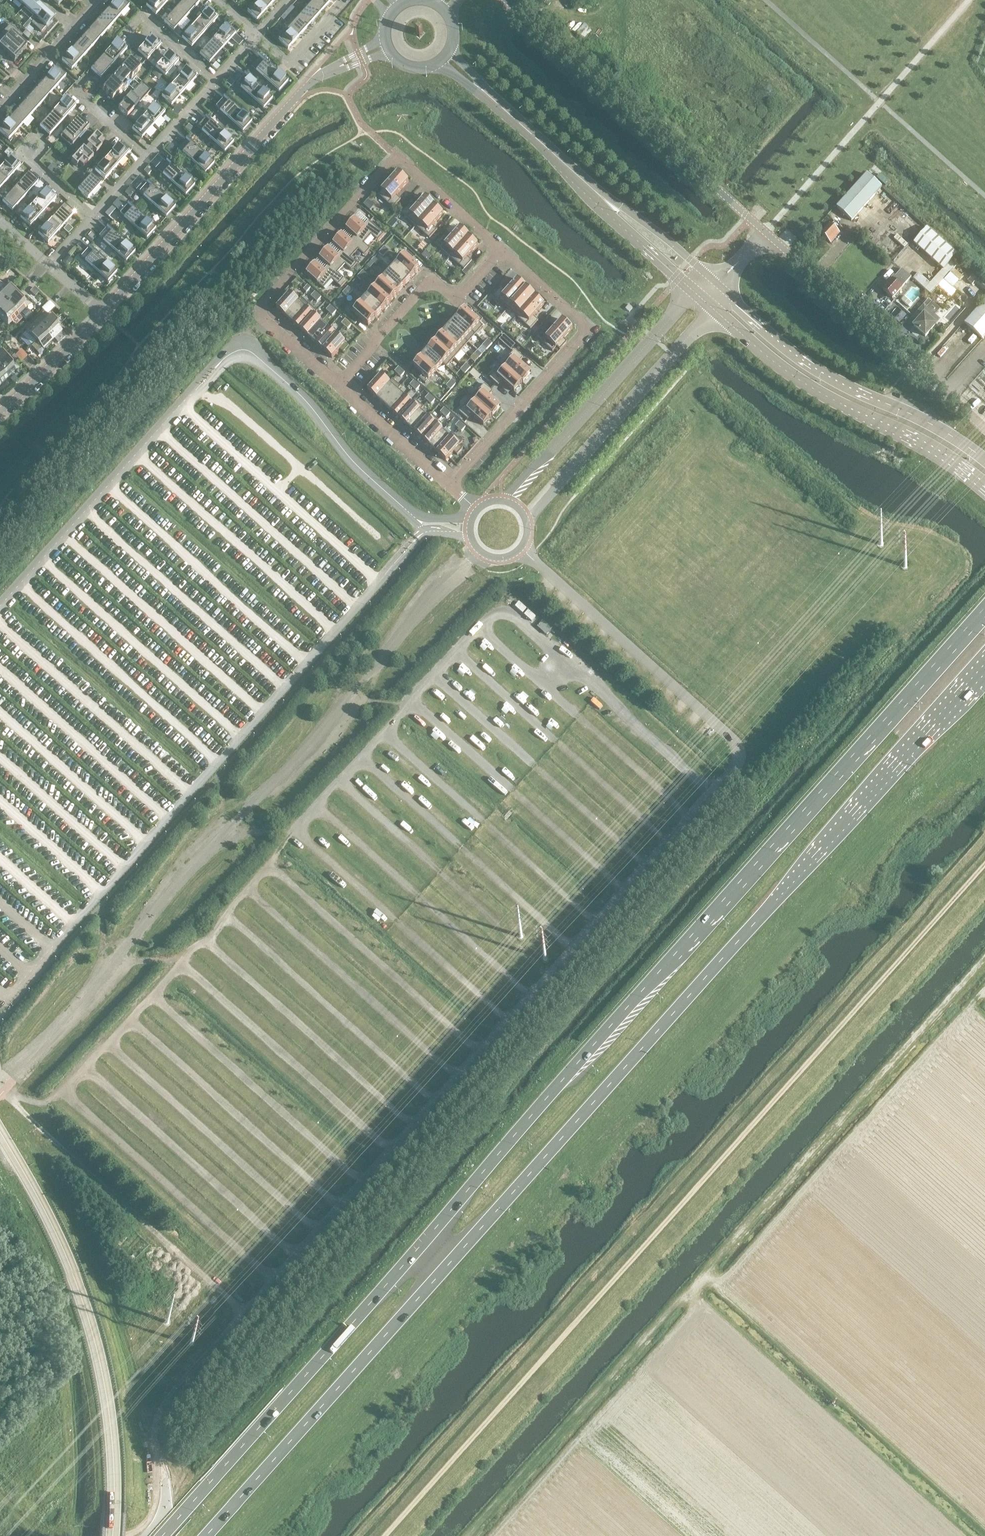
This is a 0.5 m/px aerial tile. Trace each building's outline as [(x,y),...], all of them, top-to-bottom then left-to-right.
[(24,8),(33,16),(30,20),(31,21),(32,22),(41,13),(37,10),(41,6),(34,0),(30,0),(24,8)] [(107,10),(117,19),(129,6),(121,0),(117,0),(107,10)] [(156,16),(169,1),(167,0),(152,0),(146,7),(156,16)] [(177,8),(186,17),(200,3),(197,0),(184,0),(177,8)] [(247,12),(257,21),(268,8),(259,0),(258,0),(247,12)] [(268,8),(275,0),(259,0),(268,8)] [(313,2),(322,11),(332,0),(314,0),(313,2)] [(313,2),(301,15),(311,23),(322,11),(313,2)] [(41,13),(32,22),(35,24),(38,21),(46,27),(54,18),(43,8),(41,6),(37,10),(41,13)] [(164,23),(173,32),(186,17),(177,8),(164,23)] [(117,19),(107,10),(96,23),(106,32),(117,19)] [(208,10),(194,24),(204,33),(217,19),(208,10)] [(301,15),(290,27),(299,36),(311,23),(301,15)] [(96,23),(84,36),(94,45),(106,32),(96,23)] [(577,32),(584,39),(593,30),(586,23),(577,32)] [(181,39),(191,48),(204,33),(194,24),(181,39)] [(20,55),(27,48),(18,40),(22,36),(10,25),(0,36),(0,37),(20,55)] [(225,26),(212,40),(222,49),(235,35),(225,26)] [(290,27),(278,40),(288,49),(299,36),(290,27)] [(94,45),(84,36),(73,49),(83,58),(94,45)] [(20,55),(0,37),(0,58),(1,59),(5,54),(14,62),(20,55)] [(149,63),(150,62),(148,60),(161,46),(151,37),(137,52),(149,63)] [(222,49),(212,40),(199,55),(209,64),(222,49)] [(117,41),(104,56),(114,65),(127,50),(117,41)] [(83,58),(73,49),(61,62),(71,70),(83,58)] [(167,79),(168,78),(165,76),(178,62),(169,53),(155,68),(167,79)] [(100,79),(114,65),(104,56),(91,70),(100,79)] [(260,57),(251,67),(279,92),(287,82),(260,57)] [(130,61),(102,91),(112,100),(140,70),(130,61)] [(56,68),(44,81),(54,89),(66,77),(56,68)] [(186,70),(174,83),(184,92),(196,78),(186,70)] [(158,80),(161,76),(156,71),(152,74),(158,80)] [(244,74),(236,84),(263,109),(272,99),(244,74)] [(44,81),(33,93),(43,102),(54,89),(44,81)] [(151,91),(142,83),(118,110),(127,118),(151,91)] [(161,97),(171,106),(184,92),(174,83),(161,97)] [(33,93),(21,106),(31,115),(43,102),(33,93)] [(224,97),(215,107),(243,132),(251,122),(224,97)] [(66,98),(53,113),(62,121),(76,107),(66,98)] [(155,104),(143,117),(153,126),(165,113),(155,104)] [(21,106),(10,119),(20,128),(31,115),(21,106)] [(49,136),(62,121),(53,113),(40,127),(49,136)] [(142,139),(153,126),(143,117),(132,130),(136,134),(134,136),(139,141),(141,138),(142,139)] [(60,138),(70,148),(79,138),(80,140),(80,139),(79,138),(89,127),(78,118),(60,138)] [(205,118),(197,128),(224,152),(233,143),(205,118)] [(0,130),(0,133),(8,141),(20,128),(10,119),(0,130)] [(96,134),(71,162),(77,167),(79,164),(83,168),(87,163),(88,164),(93,158),(90,155),(95,149),(98,151),(102,147),(101,147),(104,144),(102,142),(102,141),(101,140),(102,139),(96,134)] [(18,136),(11,145),(16,149),(23,140),(18,136)] [(186,139),(177,149),(205,174),(214,164),(186,139)] [(119,144),(107,158),(117,166),(129,153),(119,144)] [(172,157),(178,151),(170,144),(165,150),(172,157)] [(106,157),(113,150),(107,146),(102,150),(101,152),(106,157)] [(0,169),(0,174),(7,181),(20,166),(10,157),(9,159),(0,169)] [(117,166),(107,158),(95,171),(104,180),(117,166)] [(166,161),(158,171),(186,196),(194,186),(166,161)] [(139,191),(147,182),(136,172),(127,181),(139,191)] [(28,173),(15,188),(25,197),(38,182),(28,173)] [(396,196),(409,182),(408,181),(407,182),(398,174),(399,173),(398,173),(389,182),(386,179),(379,187),(382,190),(378,195),(393,208),(401,200),(396,196)] [(837,207),(852,221),(882,188),(867,174),(837,207)] [(78,190),(87,199),(100,185),(103,187),(103,186),(91,175),(78,190)] [(147,183),(138,192),(166,217),(175,208),(147,183)] [(126,192),(131,196),(135,190),(130,186),(126,192)] [(12,211),(25,197),(15,188),(2,203),(12,211)] [(46,189),(33,204),(43,213),(56,198),(46,189)] [(416,226),(434,206),(425,198),(426,197),(425,197),(414,209),(409,205),(402,214),(416,226)] [(371,210),(375,204),(369,199),(364,205),(371,210)] [(33,204),(20,219),(30,227),(43,213),(33,204)] [(128,204),(119,214),(147,239),(156,229),(128,204)] [(64,205),(51,220),(61,229),(74,214),(64,205)] [(434,205),(434,206),(416,226),(430,239),(437,230),(433,226),(443,214),(434,206),(435,205),(434,205)] [(832,218),(838,211),(835,208),(829,215),(832,218)] [(384,234),(369,221),(364,226),(355,219),(352,222),(353,223),(347,229),(346,228),(346,229),(355,236),(364,244),(372,235),(378,241),(384,234)] [(51,220),(38,235),(48,243),(61,229),(51,220)] [(830,243),(839,233),(843,229),(834,221),(831,226),(829,224),(820,234),(830,243)] [(64,229),(70,232),(73,227),(68,224),(64,229)] [(107,227),(98,237),(126,262),(135,252),(107,227)] [(450,257),(469,237),(468,237),(460,229),(460,228),(449,241),(444,236),(436,245),(450,257)] [(914,243),(943,270),(957,255),(927,228),(914,243)] [(371,249),(364,244),(355,236),(350,241),(342,233),(339,237),(334,243),(333,243),(341,251),(342,251),(351,259),(351,258),(358,250),(365,256),(371,249)] [(469,236),(468,237),(469,237),(450,257),(464,270),(472,261),(467,257),(478,245),(469,237),(470,237),(469,236)] [(89,248),(80,257),(108,282),(117,272),(89,248)] [(357,264),(351,258),(351,259),(342,251),(341,251),(337,256),(329,248),(326,252),(321,258),(320,258),(328,266),(337,274),(338,273),(345,265),(351,271),(357,264)] [(414,258),(408,252),(397,264),(412,278),(420,269),(411,261),(414,258)] [(347,282),(338,273),(337,274),(328,266),(324,271),(315,263),(312,266),(313,267),(307,273),(307,272),(306,273),(324,289),(332,280),(341,288),(347,282)] [(412,278),(397,264),(390,272),(405,286),(412,278)] [(902,268),(895,276),(893,275),(891,278),(892,279),(882,290),(892,298),(911,277),(902,268)] [(405,286),(390,272),(387,269),(379,277),(382,281),(383,280),(398,294),(405,286)] [(972,276),(984,288),(984,278),(976,271),(972,276)] [(508,309),(526,288),(517,281),(518,280),(517,279),(511,286),(506,292),(501,288),(494,296),(508,309)] [(398,294),(383,280),(382,281),(376,288),(390,302),(398,294)] [(8,304),(19,292),(7,281),(3,286),(0,283),(0,297),(8,304)] [(908,309),(924,291),(915,283),(899,301),(908,309)] [(390,302),(376,288),(372,285),(364,293),(368,297),(368,296),(383,310),(390,302)] [(517,317),(535,297),(526,289),(527,288),(526,288),(508,309),(517,317)] [(286,317),(299,302),(286,290),(281,297),(284,300),(276,308),(286,317)] [(19,292),(8,304),(22,319),(23,318),(19,315),(30,304),(19,292)] [(383,310),(368,296),(368,297),(361,304),(376,318),(383,310)] [(544,305),(535,297),(517,317),(531,329),(538,321),(534,317),(544,305)] [(49,313),(55,306),(50,300),(43,308),(49,313)] [(376,318),(361,304),(358,301),(350,310),(368,326),(376,318)] [(979,336),(982,339),(984,336),(984,301),(965,323),(979,336)] [(293,323),(306,308),(299,302),(286,317),(293,323)] [(924,306),(913,317),(918,321),(914,326),(925,336),(940,320),(935,315),(940,310),(931,303),(926,308),(924,306)] [(0,311),(0,319),(8,327),(12,322),(16,325),(22,319),(8,304),(0,311)] [(300,330),(314,315),(317,312),(309,304),(306,308),(293,323),(300,330)] [(900,321),(907,314),(898,305),(891,313),(900,321)] [(480,323),(483,320),(477,314),(474,318),(465,310),(458,318),(472,332),(476,335),(483,326),(480,323)] [(45,313),(25,331),(26,332),(26,331),(35,340),(53,322),(45,314),(45,313)] [(308,337),(321,322),(314,315),(300,330),(308,337)] [(336,328),(345,318),(342,315),(332,325),(336,328)] [(472,332),(458,318),(450,326),(465,340),(465,339),(472,332)] [(564,339),(573,329),(572,329),(562,321),(563,320),(562,320),(550,334),(545,330),(538,338),(553,352),(557,347),(560,350),(567,342),(564,339)] [(53,322),(35,340),(43,349),(43,350),(54,339),(58,343),(65,336),(61,332),(62,331),(62,330),(61,331),(53,322)] [(316,344),(329,329),(321,322),(308,337),(316,344)] [(469,343),(465,339),(465,340),(450,326),(443,334),(461,351),(469,343)] [(323,350),(336,335),(329,329),(316,344),(323,350)] [(461,351),(443,334),(436,342),(454,359),(461,351)] [(343,353),(349,347),(336,335),(323,350),(332,358),(340,350),(343,353)] [(454,359),(436,342),(429,350),(443,364),(447,367),(454,359)] [(10,357),(0,347),(0,366),(10,357)] [(443,364),(429,350),(421,358),(436,372),(443,364)] [(523,358),(515,350),(511,355),(514,358),(506,367),(523,383),(522,383),(523,383),(523,382),(531,374),(532,374),(519,363),(523,358)] [(23,360),(27,356),(20,351),(17,355),(23,360)] [(10,357),(0,366),(0,368),(9,378),(19,368),(10,357)] [(436,372),(421,358),(414,367),(422,375),(419,378),(426,384),(436,372)] [(523,383),(506,367),(503,364),(490,378),(498,386),(502,381),(514,392),(522,383),(523,383)] [(0,368),(0,386),(9,378),(0,368)] [(377,399),(390,384),(389,383),(377,372),(372,378),(375,382),(368,390),(377,399)] [(384,405),(397,390),(398,391),(401,387),(393,379),(389,383),(390,384),(377,399),(384,405)] [(493,392),(484,384),(472,398),(492,416),(492,417),(493,417),(492,416),(500,408),(501,408),(489,396),(493,392)] [(392,412),(405,397),(398,391),(397,390),(384,405),(392,412)] [(399,419),(413,404),(412,404),(405,397),(392,412),(399,419)] [(492,416),(472,398),(459,412),(468,420),(472,415),(484,426),(492,417),(492,416)] [(407,425),(420,411),(421,411),(424,407),(415,400),(412,404),(413,404),(399,419),(407,425)] [(414,432),(428,417),(427,417),(421,411),(420,411),(407,425),(414,432)] [(422,439),(435,424),(436,425),(439,421),(431,414),(427,417),(428,417),(414,432),(422,439)] [(430,446),(443,431),(436,425),(435,424),(422,439),(430,446)] [(437,452),(450,437),(443,431),(430,446),(437,452)] [(463,449),(459,446),(462,442),(453,434),(450,438),(450,437),(437,452),(446,461),(454,452),(457,455),(463,449)] [(544,620),(539,626),(547,634),(553,628),(544,620)] [(591,703),(600,710),(603,706),(594,698),(591,703)]
